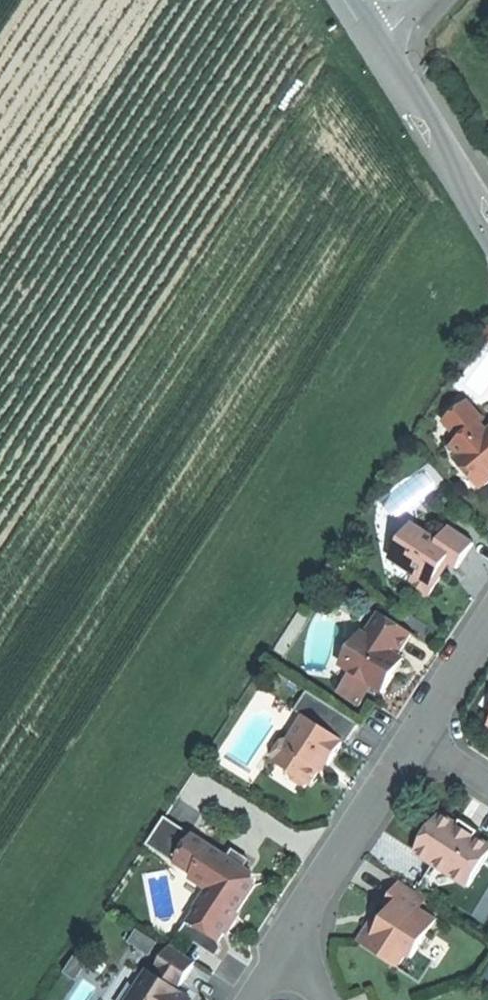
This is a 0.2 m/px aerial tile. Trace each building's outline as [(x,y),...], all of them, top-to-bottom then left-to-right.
[(481,484),(487,479),(487,428),(482,421),(485,418),(470,399),(446,418),(462,438),(456,443),(463,451),(470,460),(465,464),(481,484)] [(458,455),(465,464),(470,460),(463,451),(458,455)] [(412,581),(431,593),(445,571),(441,569),(447,561),(457,567),(466,554),(475,540),(450,524),(441,538),(413,520),(391,554),(418,571),(412,581)] [(350,668),(385,690),(398,669),(407,655),(399,651),(412,630),(381,611),(364,637),(346,645),(350,668)] [(297,711),(307,718),(345,741),(356,722),(309,692),(297,711)] [(335,757),(345,741),(307,718),(294,736),(282,745),(276,759),(309,785),(322,769),(327,771),(335,757)] [(472,885),(487,860),(487,840),(481,836),(461,823),(444,813),(419,852),(472,885)] [(149,843),(179,862),(195,836),(166,817),(149,843)] [(464,818),(461,823),(481,836),(485,831),(475,824),(464,818)] [(251,872),(195,836),(179,862),(199,874),(195,880),(212,891),(207,899),(203,896),(197,907),(200,909),(191,922),(213,936),(218,929),(228,935),(245,908),(257,891),(251,872)] [(428,897),(401,880),(387,902),(396,907),(389,917),(384,926),(374,919),(361,939),(402,966),(409,955),(414,958),(432,930),(414,918),(428,897)] [(227,946),(213,936),(191,922),(184,934),(220,957),(227,946)] [(137,931),(129,943),(142,951),(150,939),(137,931)] [(158,944),(150,939),(142,951),(150,957),(158,944)] [(172,948),(158,969),(163,973),(159,979),(149,972),(131,999),(191,999),(172,988),(175,982),(181,986),(196,963),(172,948)] [(64,974),(77,981),(87,965),(75,957),(64,974)]
